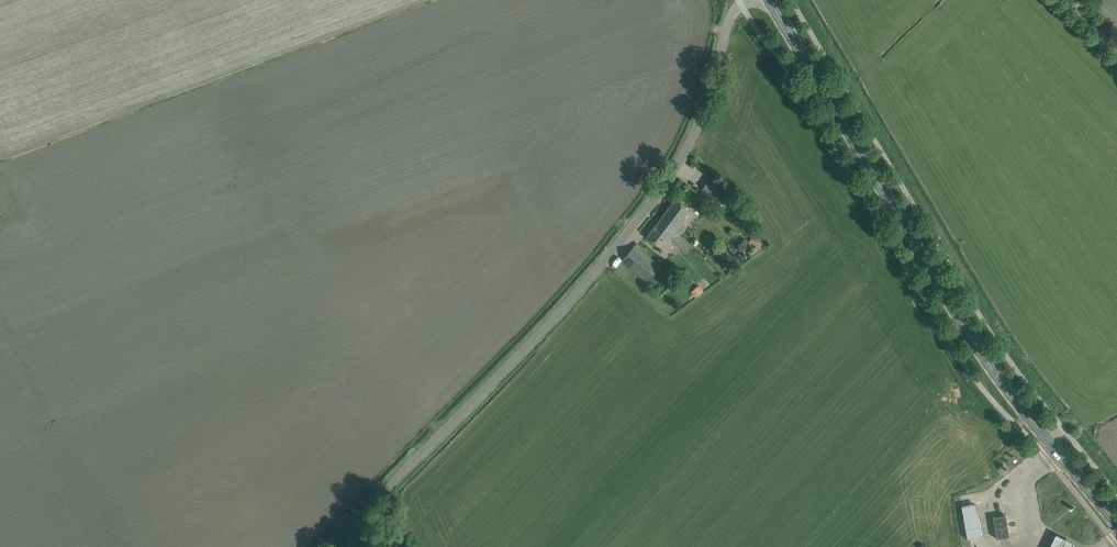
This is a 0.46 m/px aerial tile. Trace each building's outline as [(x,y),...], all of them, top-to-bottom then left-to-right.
[(712,175),(701,190),(720,205),(727,195),(731,189),(712,175)] [(675,199),(661,218),(670,225),(668,228),(672,231),(673,230),(679,235),(685,227),(679,223),(689,210),(675,199)] [(661,218),(647,237),(656,243),(661,247),(667,252),(674,242),(686,252),(692,245),(679,235),(673,230),(672,231),(668,228),(670,225),(661,218)] [(658,269),(641,255),(633,247),(621,261),(630,268),(647,283),(658,269)] [(696,296),(702,289),(697,285),(692,292),(696,296)] [(966,539),(981,536),(975,503),(960,506),(966,539)] [(993,517),(997,538),(1009,536),(1006,515),(993,517)] [(1058,535),(1052,546),(1075,546),(1076,545),(1058,535)]
